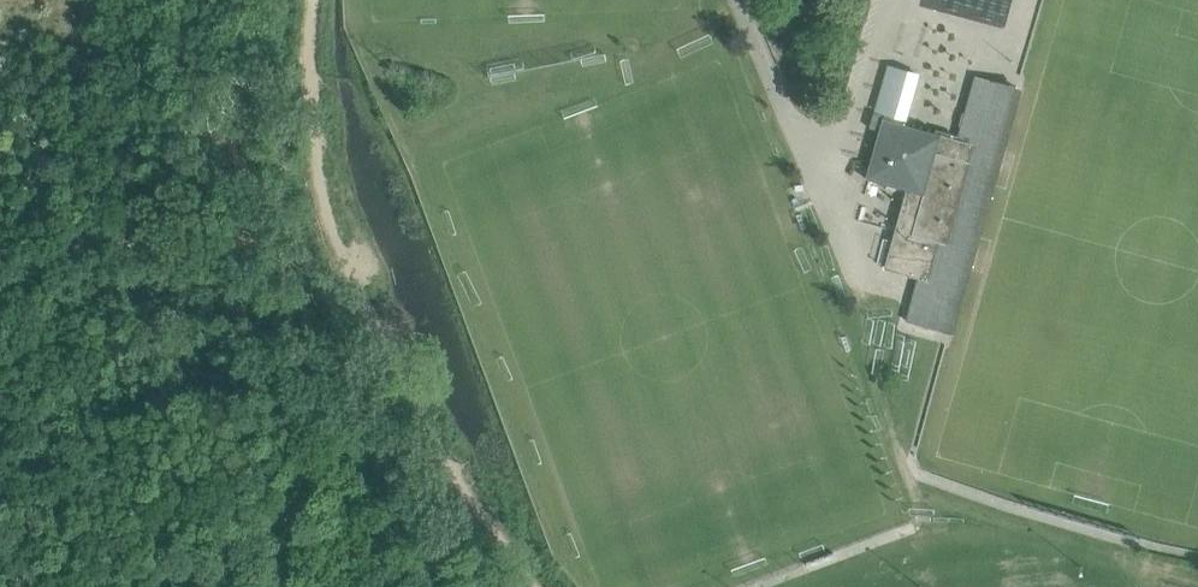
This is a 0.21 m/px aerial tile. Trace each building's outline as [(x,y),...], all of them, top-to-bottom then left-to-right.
[(932,5),(1001,23),(1007,0),(933,0),(932,5)] [(917,74),(889,66),(876,110),(885,113),(883,118),(881,123),(879,130),(877,137),(866,176),(865,178),(906,190),(884,268),(918,278),(911,305),(906,321),(927,326),(996,81),(975,75),(957,139),(901,123),(903,118),(904,118),(917,74)]
